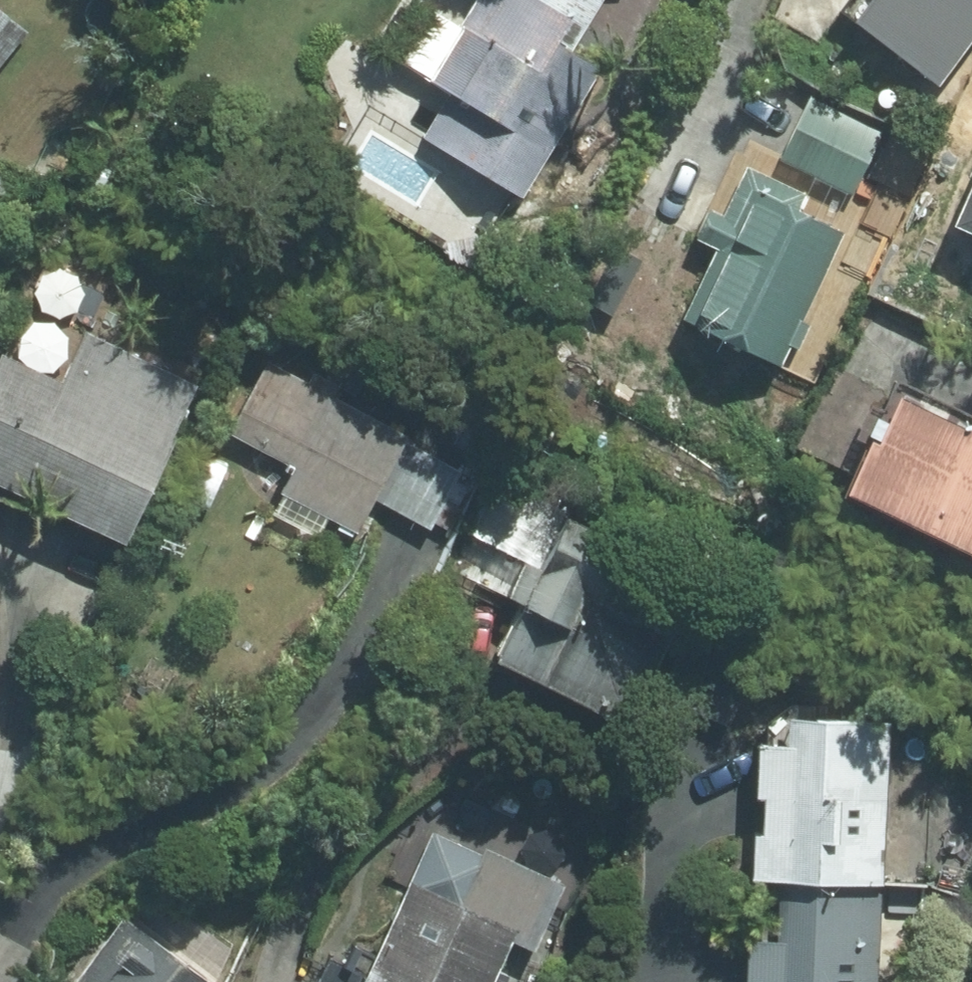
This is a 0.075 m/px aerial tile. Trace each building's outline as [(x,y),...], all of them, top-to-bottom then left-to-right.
[(590,66),(545,39),(557,19),(525,0),(460,0),(449,18),(420,0),(415,0),(378,61),(435,96),(411,135),(511,195),(590,66)] [(834,8),(923,74),(971,9),(971,0),(840,0),(834,8)] [(10,32),(0,23),(0,44),(10,32)] [(863,138),(792,105),(767,157),(838,191),(863,138)] [(925,215),(971,238),(971,117),(925,215)] [(823,209),(730,166),(710,208),(693,200),(677,233),(694,240),(660,312),(753,355),(823,209)] [(101,536),(175,379),(64,327),(41,376),(0,357),(0,488),(101,536)] [(453,463),(253,356),(214,428),(281,463),(268,487),(340,525),(358,491),(420,524),(453,463)] [(811,481),(971,561),(971,417),(953,407),(943,427),(858,385),(811,481)] [(181,496),(215,514),(225,495),(240,503),(255,475),(206,449),(181,496)] [(545,507),(472,648),(604,716),(677,575),(545,507)] [(867,876),(877,717),(773,710),(771,735),(736,733),(727,866),(867,876)] [(339,981),(497,981),(499,977),(474,964),(491,931),(518,945),(548,886),(420,822),(339,981)] [(874,883),(761,876),(757,933),(726,931),(723,981),(867,981),(874,883)] [(120,913),(70,981),(212,981),(214,980),(120,913)]
